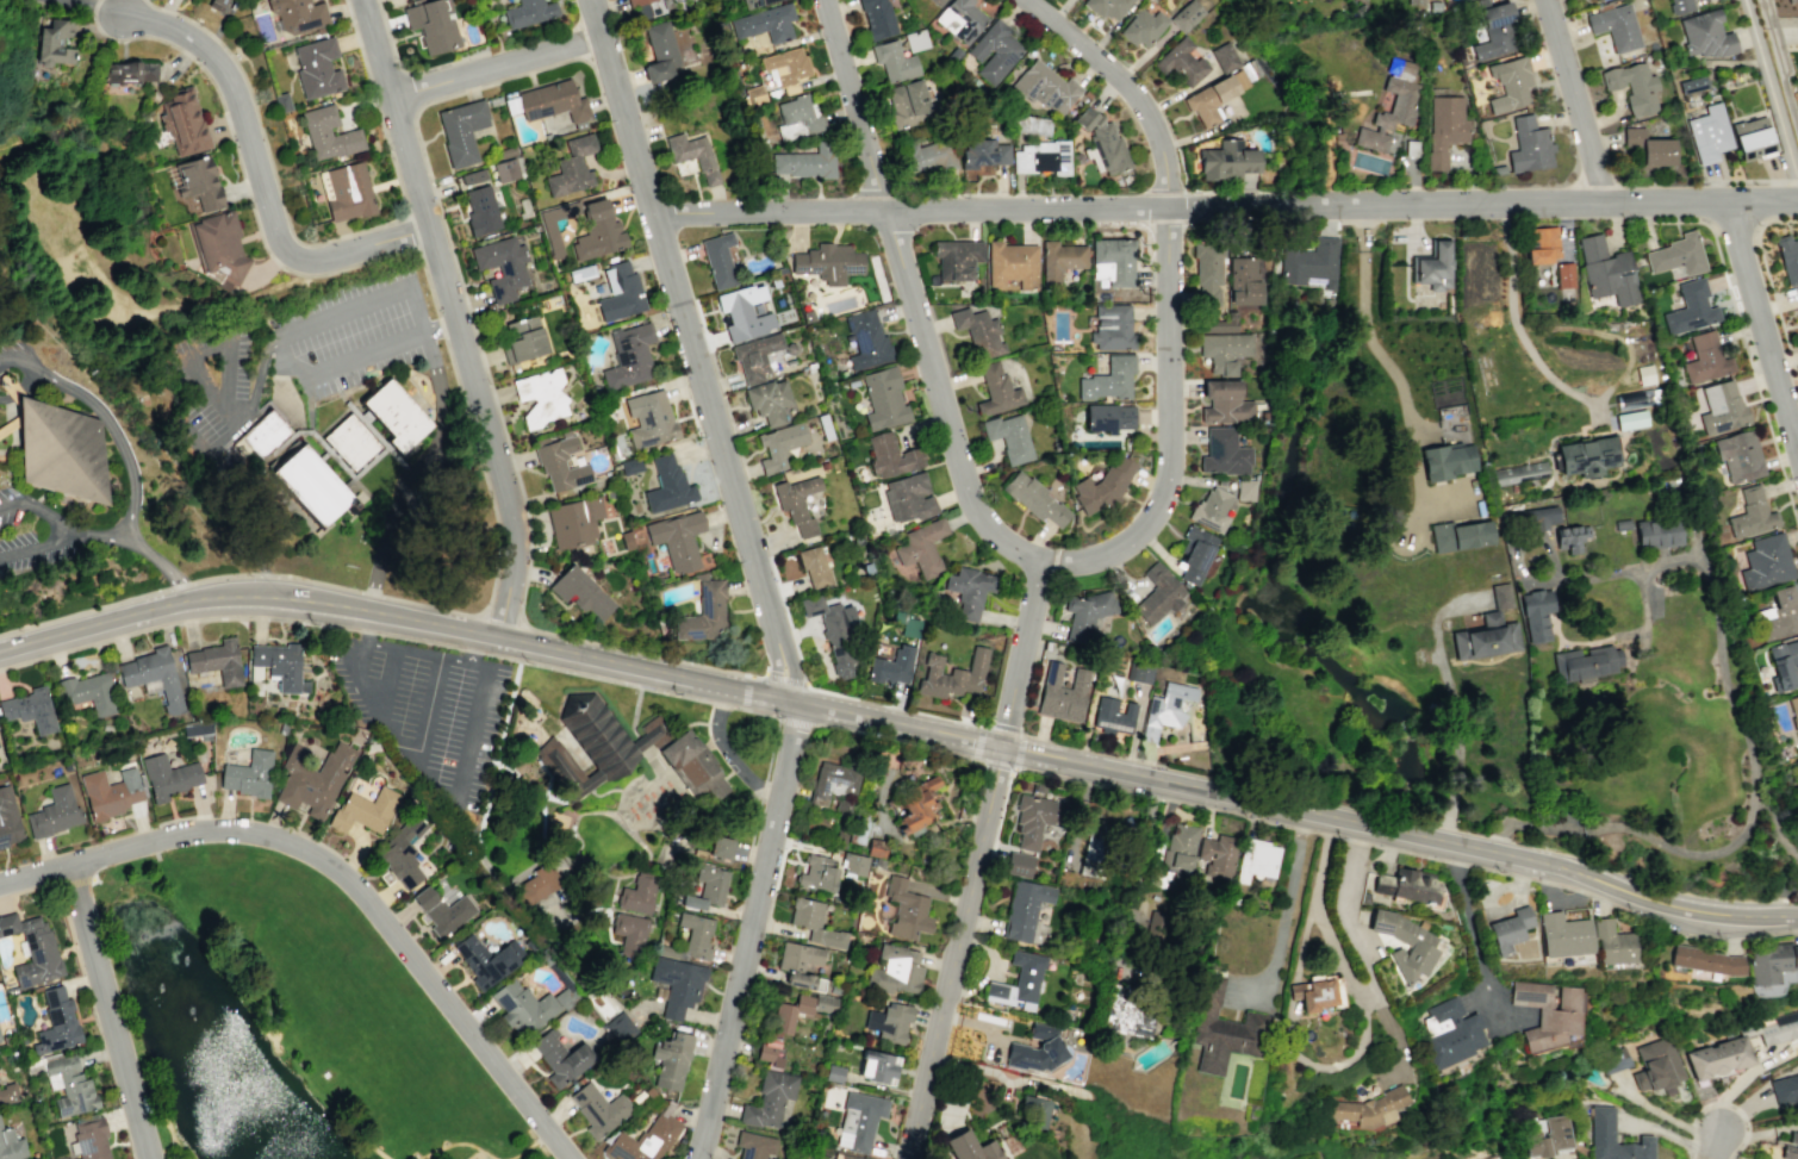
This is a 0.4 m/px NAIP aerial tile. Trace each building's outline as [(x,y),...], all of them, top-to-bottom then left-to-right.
[(223,13),(230,0),(211,0),(208,5),(223,13)] [(323,2),(310,5),(309,0),(270,0),(280,37),(328,24),(323,2)] [(407,30),(418,28),(425,55),(460,47),(449,0),(430,0),(402,6),(407,30)] [(558,16),(554,1),(543,4),(542,0),(518,0),(520,5),(502,10),(507,29),(558,16)] [(657,0),(625,0),(627,9),(634,7),(636,19),(661,14),(657,0)] [(744,9),(780,0),(742,0),(744,9)] [(896,34),(886,0),(858,0),(870,41),(896,34)] [(988,18),(970,4),(973,0),(950,0),(934,20),(966,46),(988,18)] [(1083,1),(1111,25),(1132,0),(1084,0),(1083,1)] [(1169,17),(1188,0),(1195,0),(1205,11),(1182,31),(1169,17)] [(1474,61),(1514,49),(1510,31),(1518,29),(1510,0),(1497,0),(1479,6),(1488,39),(1469,45),(1474,61)] [(1671,16),(1693,10),(1691,0),(1667,0),(1671,16)] [(734,39),(766,31),(769,44),(793,38),(788,21),(795,19),(790,3),(729,19),(734,39)] [(1589,35),(1606,30),(1613,54),(1641,46),(1629,3),(1584,15),(1589,35)] [(1145,46),(1138,39),(1134,44),(1119,31),(1140,6),(1151,15),(1157,8),(1169,18),(1145,46)] [(1677,18),(1686,55),(1699,53),(1700,60),(1736,51),(1731,31),(1721,33),(1718,22),(1722,21),(1719,8),(1677,18)] [(42,23),(51,24),(52,14),(74,15),(71,35),(63,35),(63,45),(76,46),(74,63),(38,60),(42,23)] [(993,87),(1024,49),(1007,35),(1011,30),(995,17),(966,52),(981,64),(975,72),(993,87)] [(652,62),(642,65),(646,83),(681,75),(669,20),(644,26),(652,62)] [(1152,63),(1184,33),(1194,44),(1187,51),(1195,60),(1200,55),(1211,67),(1188,87),(1170,67),(1163,74),(1152,63)] [(292,47),(298,69),(295,70),(303,100),(344,89),(339,69),(330,71),(328,60),(338,57),(332,36),(292,47)] [(875,65),(881,63),(887,84),(921,75),(915,54),(902,57),(897,39),(870,46),(875,65)] [(1211,50),(1228,40),(1240,62),(1222,71),(1211,50)] [(759,58),(763,72),(770,70),(775,86),(810,77),(802,46),(759,58)] [(1388,66),(1391,54),(1417,61),(1413,73),(1388,66)] [(1488,99),(1493,113),(1531,102),(1525,85),(1533,82),(1531,74),(1525,54),(1487,66),(1491,77),(1495,75),(1497,82),(1500,81),(1504,94),(1488,99)] [(1063,82),(1035,57),(1013,83),(1055,120),(1082,89),(1068,76),(1063,82)] [(1240,64),(1253,57),(1262,73),(1249,80),(1240,64)] [(156,83),(157,62),(105,62),(105,82),(156,83)] [(1604,90),(1627,86),(1629,94),(1625,95),(1629,119),(1657,113),(1653,92),(1658,91),(1654,74),(1647,76),(1644,62),(1600,70),(1604,90)] [(1240,68),(1249,83),(1239,88),(1231,73),(1240,68)] [(1224,96),(1226,99),(1214,106),(1221,119),(1205,129),(1193,108),(1190,111),(1183,98),(1209,83),(1208,81),(1230,70),(1231,73),(1239,88),(1224,96)] [(1681,94),(1706,88),(1703,75),(1678,82),(1681,94)] [(1354,143),(1386,152),(1391,135),(1381,132),(1383,125),(1393,127),(1395,120),(1412,125),(1417,107),(1412,106),(1419,83),(1400,77),(1389,112),(1381,110),(1380,113),(1375,111),(1371,121),(1379,124),(1376,131),(1358,126),(1354,143)] [(516,92),(523,121),(567,110),(570,124),(590,119),(584,96),(575,99),(570,79),(516,92)] [(886,88),(894,128),(934,119),(926,79),(886,88)] [(209,148),(192,87),(169,93),(171,100),(161,103),(164,114),(159,115),(163,132),(169,130),(176,157),(209,148)] [(777,101),(782,124),(802,120),(804,135),(823,131),(818,103),(809,104),(807,95),(777,101)] [(1426,150),(1426,169),(1448,170),(1448,150),(1445,150),(1445,143),(1455,143),(1456,142),(1469,142),(1469,118),(1464,118),(1464,95),(1432,95),(1431,131),(1430,131),(1430,150),(1426,150)] [(436,111),(450,169),(477,162),(469,130),(489,125),(482,99),(436,111)] [(1697,166),(1718,161),(1716,152),(1732,148),(1721,101),(1703,105),(1705,115),(1686,119),(1697,166)] [(301,112),(313,161),(364,148),(359,128),(331,135),(329,127),(338,125),(333,103),(301,112)] [(1093,121),(1084,130),(1074,120),(1085,106),(1096,116),(1099,113),(1103,117),(1096,125),(1093,121)] [(1014,129),(1016,113),(1053,119),(1051,135),(1014,129)] [(1507,150),(1511,172),(1554,166),(1551,150),(1555,149),(1554,142),(1550,142),(1547,126),(1536,127),(1533,113),(1512,116),(1517,149),(1507,150)] [(1731,125),(1741,162),(1774,153),(1764,116),(1731,125)] [(1090,135),(1102,170),(1106,169),(1108,174),(1132,167),(1121,136),(1118,137),(1112,120),(1093,127),(1094,133),(1090,135)] [(1673,138),(1644,139),(1644,127),(1622,127),(1623,147),(1634,147),(1634,167),(1674,166),(1673,138)] [(664,137),(671,163),(695,157),(703,187),(718,183),(706,135),(684,141),(682,132),(664,137)] [(549,196),(594,186),(591,169),(583,171),(580,155),(596,152),(592,133),(564,139),(568,157),(555,159),(558,174),(544,177),(549,196)] [(962,147),(962,160),(968,160),(968,162),(987,161),(987,163),(1010,163),(1010,143),(993,143),(993,136),(966,136),(966,147),(962,147)] [(956,166),(950,138),(904,148),(910,175),(956,166)] [(1038,143),(1038,141),(1054,141),(1054,139),(1070,138),(1070,174),(1054,174),(1054,168),(1037,168),(1037,170),(1014,170),(1014,150),(1021,150),(1021,144),(1038,143)] [(1256,147),(1257,172),(1218,172),(1218,180),(1202,180),(1202,147),(1219,147),(1219,138),(1242,138),(1242,147),(1256,147)] [(816,153),(772,154),(772,176),(834,175),(833,141),(816,141),(816,153)] [(199,212),(222,207),(210,155),(176,163),(181,185),(175,186),(178,198),(195,194),(199,212)] [(492,164),(497,183),(519,177),(513,157),(492,164)] [(318,172),(330,223),(375,212),(362,161),(318,172)] [(500,229),(485,168),(458,175),(473,236),(500,229)] [(575,260),(626,247),(619,220),(612,222),(606,198),(579,205),(587,236),(570,240),(575,260)] [(241,237),(233,210),(188,222),(203,275),(213,273),(218,293),(240,286),(235,268),(246,265),(238,238),(241,237)] [(1529,229),(1530,248),(1525,248),(1526,263),(1550,262),(1550,257),(1559,257),(1556,226),(1529,229)] [(1643,253),(1649,274),(1680,264),(1684,276),(1706,269),(1693,229),(1679,232),(1681,238),(1666,242),(1666,245),(1643,253)] [(714,287),(699,239),(732,230),(735,242),(726,244),(736,281),(714,287)] [(1628,251),(1605,255),(1601,233),(1577,238),(1589,298),(1613,293),(1616,307),(1638,303),(1628,251)] [(1797,283),(1797,238),(1790,240),(1788,234),(1774,238),(1786,286),(1797,283)] [(1282,282),(1306,285),(1307,275),(1325,278),(1325,288),(1334,289),(1339,237),(1314,235),(1313,250),(1286,248),(1282,282)] [(469,248),(475,271),(497,265),(499,276),(487,279),(493,305),(515,300),(512,288),(530,284),(520,245),(516,246),(514,236),(469,248)] [(1091,279),(1107,279),(1107,286),(1132,287),(1133,239),(1092,238),(1091,279)] [(1411,282),(1427,282),(1427,289),(1442,289),(1442,287),(1449,287),(1449,239),(1431,239),(1431,257),(1411,257),(1411,282)] [(1036,245),(1001,245),(1001,240),(987,241),(987,288),(1011,288),(1011,290),(1036,289),(1036,245)] [(1041,241),(1042,284),(1061,284),(1060,268),(1086,268),(1085,245),(1057,246),(1057,240),(1041,241)] [(932,241),(982,241),(982,261),(972,261),(972,279),(970,279),(970,281),(937,281),(937,257),(932,257),(932,241)] [(1201,283),(1196,283),(1196,256),(1193,256),(1193,243),(1225,243),(1225,256),(1222,256),(1222,285),(1217,285),(1217,287),(1221,287),(1221,305),(1201,305),(1201,283)] [(791,274),(820,273),(820,286),(843,286),(843,274),(863,274),(862,251),(850,252),(850,244),(816,244),(816,251),(790,251),(791,274)] [(1231,256),(1256,256),(1256,272),(1259,272),(1259,280),(1262,280),(1262,303),(1231,301),(1231,256)] [(635,271),(630,273),(627,261),(602,267),(609,297),(595,300),(601,322),(645,311),(635,271)] [(1555,262),(1573,261),(1574,280),(1556,280),(1555,262)] [(1392,298),(1392,269),(1402,269),(1404,298),(1392,298)] [(1662,313),(1667,335),(1720,321),(1716,306),(1709,307),(1701,277),(1677,283),(1683,308),(1662,313)] [(715,295),(719,313),(726,311),(729,324),(724,326),(728,342),(775,330),(770,312),(752,317),(749,304),(766,300),(762,283),(715,295)] [(1131,350),(1131,304),(1095,305),(1095,332),(1091,332),(1091,350),(1131,350)] [(1003,353),(999,333),(995,318),(987,320),(985,310),(969,314),(967,307),(948,312),(952,331),(965,328),(973,360),(1003,353)] [(850,370),(889,361),(876,308),(845,315),(854,354),(846,356),(850,370)] [(548,352),(537,314),(504,324),(508,340),(499,342),(505,365),(548,352)] [(1200,332),(1200,319),(1238,319),(1238,332),(1200,332)] [(601,369),(618,363),(609,332),(648,320),(654,339),(645,343),(654,375),(606,390),(601,369)] [(1689,336),(1695,360),(1681,363),(1686,384),(1735,371),(1731,356),(1721,359),(1714,330),(1689,336)] [(733,344),(742,385),(770,379),(764,353),(783,348),(780,334),(733,344)] [(1220,372),(1209,373),(1209,356),(1201,356),(1201,335),(1252,334),(1253,355),(1232,355),(1232,360),(1236,360),(1236,374),(1220,374),(1220,372)] [(1130,398),(1130,372),(1134,372),(1133,354),(1107,354),(1107,376),(1077,376),(1078,399),(1130,398)] [(974,403),(977,416),(1024,404),(1020,387),(1007,390),(1000,360),(978,366),(987,400),(974,403)] [(1638,385),(1636,366),(1650,364),(1654,382),(1638,385)] [(525,429),(522,416),(536,400),(531,398),(518,401),(512,380),(545,369),(548,373),(553,368),(560,366),(564,380),(556,387),(568,398),(565,403),(567,412),(545,419),(540,425),(525,429)] [(861,374),(870,412),(863,414),(868,432),(910,421),(906,404),(904,405),(894,366),(861,374)] [(359,403),(387,378),(430,424),(398,454),(385,441),(390,436),(359,403)] [(766,428),(784,423),(781,410),(792,407),(784,378),(745,388),(752,417),(763,414),(766,428)] [(1202,397),(1202,379),(1238,378),(1238,395),(1202,397)] [(1700,387),(1706,412),(1698,414),(1702,435),(1745,426),(1736,379),(1700,387)] [(633,448),(627,429),(637,425),(635,415),(629,416),(624,398),(664,387),(673,420),(674,420),(679,435),(633,448)] [(98,420),(15,395),(15,415),(0,425),(0,437),(17,425),(19,481),(101,505),(98,420)] [(1253,416),(1253,422),(1200,423),(1200,407),(1209,407),(1209,397),(1238,395),(1240,395),(1240,401),(1255,401),(1255,416),(1253,416)] [(1085,431),(1114,431),(1114,429),(1134,429),(1134,405),(1085,405),(1085,431)] [(259,459),(238,436),(254,422),(268,409),(290,431),(259,459)] [(1617,430),(1615,415),(1644,410),(1647,425),(1617,430)] [(353,472),(322,437),(348,412),(381,447),(353,472)] [(1033,459),(1020,412),(980,423),(985,441),(999,437),(1007,466),(1033,459)] [(788,468),(783,450),(808,443),(802,422),(758,434),(765,458),(758,460),(762,475),(788,468)] [(1207,456),(1207,428),(1236,428),(1236,447),(1251,447),(1250,463),(1249,463),(1249,474),(1222,474),(1222,472),(1200,472),(1200,456),(1207,456)] [(1764,475),(1751,429),(1713,439),(1726,485),(1764,475)] [(864,437),(877,480),(924,466),(918,447),(897,453),(890,430),(864,437)] [(534,447),(574,435),(578,449),(566,453),(567,457),(564,459),(566,468),(587,462),(592,479),(550,492),(546,472),(543,473),(541,463),(539,463),(534,447)] [(1556,445),(1612,436),(1618,466),(1600,468),(1601,474),(1579,478),(1579,473),(1561,475),(1556,445)] [(319,526),(350,497),(300,443),(269,473),(319,526)] [(1419,449),(1445,444),(1447,448),(1470,443),(1475,469),(1450,474),(1451,478),(1424,482),(1419,449)] [(649,512),(645,491),(660,486),(652,456),(671,451),(676,466),(678,465),(679,471),(682,469),(686,486),(693,484),(697,499),(649,512)] [(1136,464),(1118,454),(1113,464),(1104,468),(1096,484),(1084,478),(1069,485),(1084,515),(1118,499),(1136,464)] [(623,474),(620,462),(640,456),(643,469),(623,474)] [(1491,471),(1545,461),(1548,475),(1493,485),(1491,471)] [(1058,529),(1072,512),(1017,469),(1000,490),(1040,521),(1043,517),(1058,529)] [(936,513),(931,494),(929,494),(924,472),(881,483),(892,524),(936,513)] [(771,484),(778,511),(788,509),(796,540),(817,534),(812,517),(807,519),(801,495),(821,490),(818,476),(786,484),(785,481),(771,484)] [(1236,499),(1238,479),(1256,480),(1253,500),(1236,499)] [(1744,512),(1725,517),(1732,540),(1779,527),(1775,511),(1766,513),(1758,483),(1737,489),(1744,512)] [(1187,518),(1221,535),(1228,518),(1222,515),(1232,496),(1213,486),(1211,492),(1207,491),(1202,501),(1200,500),(1197,505),(1194,504),(1187,518)] [(555,549),(547,506),(599,496),(604,516),(593,518),(597,536),(592,537),(592,541),(555,549)] [(1513,511),(1556,506),(1559,522),(1545,523),(1547,528),(1532,530),(1531,524),(1516,526),(1513,511)] [(690,534),(699,566),(673,573),(664,541),(651,544),(645,524),(698,509),(704,530),(690,534)] [(921,579),(941,571),(930,540),(948,534),(942,517),(901,532),(905,543),(893,547),(900,567),(914,561),(921,579)] [(1635,523),(1676,517),(1680,544),(1638,550),(1635,523)] [(1613,521),(1629,518),(1629,529),(1613,530),(1613,521)] [(1429,525),(1433,553),(1493,542),(1488,519),(1454,525),(1452,521),(1429,525)] [(1180,561),(1183,554),(1180,552),(1187,540),(1182,537),(1189,524),(1218,538),(1201,571),(1205,572),(1196,587),(1180,579),(1187,565),(1180,561)] [(1554,529),(1580,525),(1582,540),(1578,541),(1579,553),(1567,554),(1566,548),(1556,549),(1554,529)] [(1749,540),(1752,549),(1742,552),(1747,568),(1738,571),(1744,591),(1794,577),(1781,532),(1749,540)] [(795,552),(825,542),(833,567),(827,568),(832,582),(810,590),(804,568),(801,569),(795,552)] [(1132,609),(1156,587),(1143,573),(1156,561),(1184,593),(1178,598),(1182,603),(1170,613),(1166,609),(1147,627),(1132,609)] [(585,607),(581,611),(572,600),(574,598),(570,593),(562,600),(548,586),(570,562),(615,604),(599,621),(585,607)] [(943,590),(959,593),(955,619),(977,623),(982,591),(991,593),(995,574),(956,567),(955,575),(945,573),(943,590)] [(699,615),(698,579),(724,578),(726,599),(722,599),(724,629),(718,636),(676,638),(674,616),(699,615)] [(1489,585),(1507,582),(1512,605),(1493,609),(1489,585)] [(1797,616),(1792,585),(1770,589),(1773,607),(1755,611),(1761,640),(1797,632),(1797,616)] [(1520,594),(1529,643),(1549,641),(1544,612),(1554,611),(1550,590),(1520,594)] [(1095,618),(1091,631),(1088,630),(1084,644),(1065,641),(1071,612),(1064,611),(1068,596),(1080,598),(1110,591),(1112,599),(1114,598),(1118,612),(1095,618)] [(804,617),(800,599),(821,593),(825,606),(839,603),(840,607),(851,604),(866,658),(850,662),(852,672),(851,672),(852,675),(839,680),(836,675),(834,675),(830,665),(834,663),(827,637),(823,638),(822,631),(823,630),(820,617),(822,616),(821,611),(804,617)] [(1455,660),(1450,633),(1482,627),(1480,613),(1498,610),(1500,623),(1514,621),(1519,649),(1455,660)] [(910,619),(920,622),(916,640),(901,637),(903,624),(892,623),(894,612),(912,615),(910,619)] [(185,653),(187,672),(217,668),(220,687),(242,685),(236,635),(217,637),(218,644),(199,647),(199,650),(185,653)] [(1797,686),(1797,639),(1766,647),(1773,676),(1769,677),(1772,692),(1797,686)] [(250,646),(250,666),(267,666),(267,675),(278,675),(278,693),(299,693),(300,642),(285,642),(285,647),(250,646)] [(865,680),(871,656),(891,661),(894,647),(897,648),(898,643),(914,646),(907,684),(894,681),(892,684),(882,681),(882,684),(865,680)] [(117,666),(123,688),(142,683),(144,692),(161,688),(164,704),(162,705),(164,715),(183,710),(166,644),(149,648),(150,652),(131,658),(132,661),(117,666)] [(916,693),(919,679),(925,680),(927,666),(925,665),(927,653),(944,656),(940,673),(950,675),(951,668),(968,672),(973,644),(989,648),(983,680),(981,679),(977,694),(962,692),(960,697),(945,693),(944,699),(916,693)] [(1551,653),(1557,684),(1616,674),(1615,667),(1622,666),(1619,648),(1611,649),(1610,644),(1585,648),(1586,654),(1579,655),(1578,648),(1551,653)] [(1125,680),(1130,659),(1153,663),(1150,685),(1125,680)] [(1090,671),(1075,667),(1070,690),(1057,686),(1062,665),(1047,661),(1035,714),(1078,723),(1090,671)] [(55,681),(73,677),(74,680),(106,672),(117,712),(93,719),(88,700),(62,708),(55,681)] [(1177,711),(1186,716),(1177,729),(1158,724),(1155,740),(1141,737),(1150,697),(1161,699),(1164,683),(1197,690),(1194,702),(1180,698),(1177,711)] [(1,721),(17,717),(18,722),(30,719),(36,737),(58,730),(44,684),(29,688),(30,692),(26,693),(26,694),(14,698),(14,697),(0,701),(0,716),(1,721)] [(559,719),(567,730),(597,771),(586,778),(559,741),(558,742),(552,735),(536,753),(539,756),(536,759),(570,804),(604,780),(605,783),(628,774),(641,756),(639,753),(651,743),(655,749),(672,736),(657,715),(640,728),(645,734),(632,743),(593,693),(567,694),(559,719)] [(1797,744),(1797,694),(1786,697),(1797,744)] [(1093,727),(1100,697),(1119,700),(1115,712),(1124,715),(1126,703),(1137,705),(1130,736),(1093,727)] [(181,725),(210,723),(211,740),(200,741),(200,735),(182,736),(181,725)] [(659,753),(692,799),(707,789),(716,802),(732,791),(721,778),(723,777),(716,766),(718,765),(705,747),(704,748),(695,736),(691,740),(686,733),(659,753)] [(356,750),(337,741),(330,753),(326,750),(316,772),(299,764),(307,748),(292,740),(278,768),(286,773),(272,799),(293,810),(298,802),(307,808),(304,814),(319,822),(356,750)] [(222,764),(247,766),(249,747),(273,749),(268,799),(250,797),(251,793),(235,792),(236,790),(219,787),(222,764)] [(139,758),(164,750),(169,767),(195,760),(201,781),(186,786),(187,789),(167,795),(168,800),(153,805),(139,758)] [(820,760),(813,787),(811,787),(808,802),(850,812),(860,769),(820,760)] [(79,775),(102,769),(106,785),(120,781),(117,771),(135,766),(143,799),(129,804),(129,806),(120,809),(122,812),(106,816),(107,818),(92,823),(79,775)] [(934,774),(940,785),(928,791),(938,808),(927,814),(932,821),(922,825),(925,831),(912,839),(908,833),(900,837),(895,829),(902,825),(898,818),(907,814),(896,796),(934,774)] [(46,787),(68,781),(74,806),(77,805),(82,822),(66,825),(66,827),(49,831),(50,834),(31,839),(25,814),(39,810),(38,805),(50,803),(46,787)] [(1033,791),(1034,783),(1045,784),(1043,793),(1033,791)] [(21,839),(0,845),(0,786),(7,784),(21,839)] [(379,784),(400,795),(379,836),(350,821),(343,835),(325,825),(335,808),(336,809),(340,803),(341,804),(348,790),(369,802),(379,784)] [(1038,834),(1040,834),(1035,853),(1016,849),(1020,833),(1018,833),(1019,823),(1015,823),(1018,810),(1014,810),(1018,793),(1058,802),(1062,799),(1075,802),(1070,829),(1040,823),(1038,834)] [(424,872),(404,856),(428,825),(411,811),(372,860),(410,890),(424,872)] [(1159,866),(1165,867),(1165,871),(1187,874),(1196,829),(1171,824),(1165,852),(1163,850),(1159,866)] [(1077,873),(1087,836),(1110,842),(1101,879),(1077,873)] [(1196,859),(1209,861),(1209,865),(1206,864),(1203,876),(1228,881),(1238,841),(1218,836),(1215,842),(1201,839),(1196,859)] [(710,858),(714,837),(735,842),(730,861),(710,858)] [(869,855),(872,839),(888,842),(884,859),(869,855)] [(1234,883),(1244,839),(1269,843),(1268,847),(1277,849),(1271,879),(1249,874),(1246,885),(1234,883)] [(1003,872),(1008,850),(1032,855),(1027,878),(1003,872)] [(842,871),(846,859),(842,859),(844,852),(869,858),(865,876),(842,871)] [(834,892),(838,868),(831,867),(832,858),(807,854),(804,873),(798,872),(796,885),(834,892)] [(724,885),(720,905),(705,903),(707,899),(698,898),(702,881),(693,880),(697,864),(728,870),(724,885)] [(528,881),(537,901),(560,889),(548,866),(534,873),(535,877),(528,881)] [(1371,891),(1435,904),(1438,889),(1431,887),(1433,874),(1395,867),(1394,876),(1375,872),(1371,891)] [(616,906),(649,915),(652,903),(651,903),(657,877),(636,872),(632,890),(621,886),(616,906)] [(929,897),(904,892),(907,878),(889,874),(884,898),(895,901),(888,935),(912,940),(914,930),(929,934),(933,917),(925,915),(929,897)] [(1014,879),(1054,889),(1051,903),(1038,899),(1033,920),(1040,921),(1039,924),(1047,927),(1044,946),(1029,943),(1029,945),(1001,939),(1014,879)] [(410,896),(440,938),(476,912),(464,893),(444,907),(428,884),(410,896)] [(680,905),(683,895),(698,898),(707,899),(705,903),(704,910),(680,905)] [(792,895),(825,902),(819,928),(836,931),(836,930),(847,933),(844,949),(805,940),(808,929),(788,924),(791,906),(789,906),(792,895)] [(1493,948),(1486,926),(1513,916),(1512,910),(1526,906),(1532,926),(1519,930),(1522,940),(1507,945),(1511,955),(1497,960),(1493,948)] [(1373,908),(1368,930),(1388,935),(1408,947),(1404,954),(1400,946),(1388,952),(1406,989),(1414,973),(1423,977),(1437,951),(1431,947),(1436,937),(1424,930),(1427,923),(1419,918),(1416,924),(1393,911),(1373,908)] [(6,928),(0,930),(0,914),(15,910),(18,920),(38,915),(39,922),(44,921),(46,930),(49,929),(57,960),(60,959),(64,974),(30,984),(31,986),(17,991),(10,966),(29,961),(20,931),(8,934),(6,928)] [(1147,938),(1166,939),(1168,912),(1148,911),(1147,938)] [(1543,958),(1539,924),(1538,914),(1561,911),(1562,922),(1588,918),(1593,952),(1543,958)] [(610,933),(622,935),(618,949),(639,954),(647,920),(615,912),(610,933)] [(657,953),(685,960),(686,957),(709,961),(711,948),(707,948),(708,943),(705,942),(708,934),(710,935),(713,920),(679,912),(676,924),(689,928),(684,949),(658,945),(657,953)] [(1598,940),(1593,940),(1592,920),(1611,918),(1612,935),(1635,934),(1636,962),(1599,965),(1598,940)] [(451,945),(473,978),(470,980),(477,991),(526,959),(513,939),(487,956),(471,932),(451,945)] [(782,941),(776,967),(788,971),(785,984),(827,993),(829,980),(802,974),(804,962),(821,966),(825,951),(782,941)] [(1791,947),(1797,947),(1797,967),(1793,967),(1793,970),(1778,971),(1779,984),(1750,986),(1747,947),(1791,943),(1791,947)] [(917,994),(922,966),(916,965),(918,950),(880,944),(877,958),(884,959),(883,970),(869,967),(866,987),(891,991),(891,989),(917,994)] [(1727,976),(1669,966),(1673,946),(1727,957),(1742,955),(1743,976),(1727,976)] [(987,980),(1013,986),(1018,966),(1009,964),(1012,949),(1046,957),(1044,970),(1041,968),(1032,1012),(1019,1010),(1021,1001),(1014,999),(1013,1007),(982,999),(987,980)] [(647,979),(667,984),(660,1018),(679,1022),(682,1007),(689,1008),(691,1001),(696,1002),(701,979),(703,980),(707,966),(653,955),(647,979)] [(1193,1071),(1220,1077),(1226,1048),(1257,1055),(1263,1029),(1275,1032),(1277,1020),(1265,1016),(1267,1014),(1251,1011),(1250,1012),(1244,1011),(1240,1023),(1213,1018),(1215,1008),(1218,1008),(1224,977),(1202,972),(1188,1042),(1199,1045),(1193,1071)] [(1301,1013),(1317,1012),(1316,1007),(1342,1005),(1339,975),(1307,977),(1308,982),(1288,984),(1290,999),(1300,999),(1301,1013)] [(489,994),(502,1013),(499,1015),(513,1035),(522,1029),(525,1034),(577,1000),(568,985),(550,997),(547,992),(534,1001),(524,985),(519,989),(512,978),(489,994)] [(1539,1027),(1541,1007),(1511,1004),(1513,980),(1553,984),(1550,1008),(1559,1008),(1561,986),(1582,989),(1580,1010),(1579,1024),(1578,1035),(1563,1034),(1564,1042),(1526,1053),(1522,1032),(1539,1027)] [(41,990),(61,984),(66,998),(69,997),(73,1010),(70,1010),(74,1023),(76,1023),(81,1042),(33,1055),(30,1043),(37,1042),(33,1030),(49,1027),(43,1007),(45,1007),(41,990)] [(1132,1010),(1135,990),(1108,986),(1102,1030),(1149,1037),(1153,1013),(1132,1010)] [(769,1001),(761,1060),(769,1061),(768,1067),(780,1068),(782,1048),(777,1047),(779,1034),(791,1036),(794,1012),(811,1015),(812,1010),(834,1013),(836,999),(796,993),(794,1005),(769,1001)] [(1425,1008),(1456,993),(1466,1015),(1476,1010),(1483,1026),(1479,1028),(1486,1043),(1473,1049),(1475,1054),(1432,1073),(1429,1064),(1423,1018),(1430,1016),(1425,1008)] [(867,1009),(863,1028),(878,1032),(876,1038),(904,1044),(912,1007),(886,1001),(883,1013),(867,1009)] [(1777,1016),(1797,1010),(1797,1035),(1765,1046),(1761,1033),(1746,1036),(1742,1038),(1738,1028),(1759,1021),(1761,1027),(1778,1022),(1777,1016)] [(605,1026),(622,1012),(639,1034),(621,1047),(605,1026)] [(1007,1040),(1028,1046),(1028,1047),(1034,1048),(1037,1047),(1037,1042),(1040,1040),(1026,1038),(1031,1021),(1057,1028),(1056,1036),(1069,1057),(1045,1073),(1041,1068),(1038,1071),(1024,1067),(1022,1070),(1004,1065),(1006,1059),(1003,1059),(1007,1040)] [(551,1074),(546,1077),(554,1089),(595,1061),(582,1041),(567,1052),(551,1028),(530,1042),(551,1074)] [(653,1086),(678,1092),(691,1036),(673,1032),(672,1040),(666,1039),(666,1042),(654,1040),(651,1057),(659,1059),(653,1086)] [(1647,1092),(1645,1088),(1637,1091),(1631,1074),(1644,1070),(1637,1047),(1669,1036),(1684,1080),(1647,1092)] [(1686,1054),(1742,1038),(1746,1036),(1754,1064),(1694,1082),(1686,1054)] [(858,1077),(893,1083),(898,1056),(862,1050),(858,1077)] [(43,1063),(73,1054),(79,1073),(80,1072),(82,1079),(88,1078),(92,1093),(95,1092),(99,1108),(56,1119),(50,1097),(61,1095),(60,1086),(49,1089),(43,1063)] [(1609,1073),(1605,1064),(1629,1057),(1632,1066),(1609,1073)] [(763,1068),(797,1077),(791,1099),(783,1098),(777,1128),(760,1124),(759,1127),(738,1122),(741,1103),(757,1107),(760,1092),(757,1092),(763,1068)] [(1771,1082),(1797,1074),(1797,1101),(1777,1107),(1771,1082)] [(590,1123),(567,1095),(587,1079),(605,1102),(620,1091),(633,1109),(593,1140),(584,1128),(590,1123)] [(19,1099),(0,1105),(0,1088),(2,1088),(1,1085),(14,1082),(19,1099)] [(1410,1102),(1401,1083),(1362,1103),(1328,1100),(1327,1118),(1345,1119),(1349,1128),(1367,1129),(1380,1122),(1387,1123),(1397,1118),(1393,1111),(1410,1102)] [(889,1099),(847,1091),(835,1146),(868,1153),(876,1116),(885,1118),(889,1099)] [(1027,1124),(1044,1129),(1050,1101),(1021,1093),(1016,1113),(1029,1116),(1027,1124)] [(1653,1138),(1652,1158),(1591,1158),(1593,1105),(1616,1107),(1615,1145),(1638,1145),(1638,1136),(1653,1138)] [(661,1147),(653,1158),(617,1158),(603,1149),(618,1128),(634,1139),(641,1129),(643,1132),(660,1109),(682,1124),(664,1149),(661,1147)] [(104,1138),(109,1158),(76,1158),(80,1158),(77,1152),(70,1154),(68,1144),(74,1141),(71,1133),(75,1132),(73,1123),(101,1115),(107,1136),(104,1138)] [(1554,1157),(1534,1158),(1524,1158),(1522,1134),(1548,1132),(1547,1117),(1568,1116),(1572,1149),(1554,1151),(1554,1157)] [(29,1158),(24,1158),(0,1158),(0,1130),(11,1127),(14,1139),(21,1136),(29,1158)] [(765,1152),(764,1158),(737,1158),(740,1147),(734,1146),(738,1129),(777,1139),(773,1154),(765,1152)] [(991,1138),(974,1146),(967,1129),(943,1139),(952,1158),(1000,1158),(991,1138)] [(1791,1133),(1797,1134),(1797,1158),(1780,1158),(1783,1146),(1796,1148),(1796,1146),(1787,1145),(1791,1133)]
